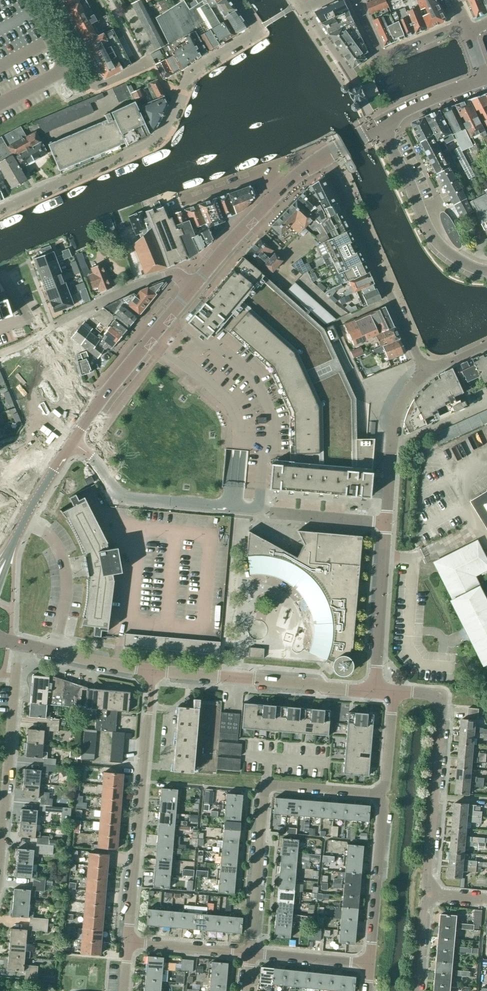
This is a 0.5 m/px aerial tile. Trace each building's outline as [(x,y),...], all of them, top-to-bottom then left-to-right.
[(82,0),(62,0),(67,8),(82,0)] [(97,37),(96,35),(98,33),(93,23),(96,21),(85,0),(82,0),(67,8),(84,41),(86,44),(97,37)] [(121,9),(126,6),(122,0),(120,0),(117,2),(121,9)] [(147,2),(146,0),(129,0),(131,4),(133,9),(145,4),(145,3),(146,2),(147,3),(147,2)] [(201,1),(197,4),(198,4),(189,9),(183,0),(155,18),(160,28),(168,44),(189,34),(195,31),(207,52),(234,35),(223,18),(216,9),(210,12),(201,1)] [(168,6),(164,0),(163,0),(158,3),(162,9),(168,6)] [(221,0),(203,0),(201,1),(210,12),(216,9),(213,5),(221,0)] [(235,10),(228,0),(221,0),(213,5),(216,9),(223,18),(235,10)] [(349,11),(350,11),(345,0),(341,0),(315,12),(322,23),(333,18),(337,16),(349,11)] [(388,3),(387,0),(376,0),(367,4),(371,15),(389,7),(388,3)] [(429,29),(425,20),(422,10),(419,4),(416,6),(413,0),(396,0),(388,3),(389,7),(391,13),(392,14),(396,12),(400,20),(407,37),(416,34),(416,33),(429,29)] [(416,6),(419,4),(422,10),(425,20),(429,29),(445,22),(446,19),(438,3),(437,0),(413,0),(416,6)] [(486,13),(486,8),(484,0),(468,0),(466,1),(474,20),(486,13)] [(136,14),(147,8),(145,4),(133,9),(136,14)] [(138,19),(150,13),(147,8),(136,14),(138,19)] [(223,18),(234,35),(248,27),(235,10),(223,18)] [(344,27),(355,23),(349,11),(337,16),(344,27)] [(396,42),(407,37),(400,20),(396,12),(392,14),(395,23),(389,27),(396,42)] [(140,23),(152,17),(150,13),(138,19),(140,23)] [(395,23),(392,14),(391,13),(374,21),(385,47),(396,42),(389,27),(395,23)] [(340,29),(344,27),(337,16),(333,18),(322,23),(329,35),(340,29)] [(143,28),(154,22),(152,17),(140,23),(143,28)] [(145,32),(157,27),(154,22),(143,28),(145,32)] [(342,52),(362,37),(355,22),(355,23),(344,27),(340,29),(329,35),(342,52)] [(147,37),(159,31),(157,27),(145,32),(147,37)] [(103,34),(122,70),(131,65),(112,29),(103,34)] [(150,41),(161,36),(159,31),(147,37),(150,41)] [(201,55),(207,52),(195,31),(189,34),(194,44),(195,43),(200,53),(201,55)] [(104,79),(122,70),(103,34),(97,37),(86,44),(104,79)] [(200,56),(194,44),(189,34),(168,44),(168,45),(180,70),(181,71),(200,56)] [(161,36),(150,41),(155,51),(166,45),(161,36)] [(362,37),(342,52),(354,69),(367,59),(368,58),(368,57),(369,57),(369,56),(369,54),(369,53),(369,52),(362,37)] [(172,75),(180,70),(168,45),(161,49),(163,53),(166,52),(168,58),(164,60),(172,75)] [(152,59),(161,55),(159,50),(155,52),(150,55),(152,59)] [(163,79),(172,75),(164,60),(155,64),(155,65),(163,79)] [(72,87),(69,81),(62,85),(65,90),(61,95),(67,100),(71,96),(73,94),(79,93),(78,86),(72,87)] [(147,104),(163,97),(165,96),(157,81),(140,89),(145,100),(146,100),(147,104)] [(135,104),(127,87),(125,83),(112,89),(118,103),(131,97),(133,102),(108,113),(104,115),(106,120),(99,123),(116,151),(121,149),(126,147),(140,141),(146,137),(149,135),(135,104)] [(145,100),(140,89),(133,92),(130,85),(127,87),(135,104),(145,100)] [(359,103),(358,103),(363,101),(368,99),(362,86),(357,87),(350,90),(350,87),(348,85),(344,85),(342,87),(342,88),(342,91),(345,93),(348,93),(349,92),(355,104),(352,106),(353,110),(356,112),(359,111),(361,109),(361,105),(359,103)] [(42,135),(94,113),(90,104),(103,98),(102,94),(36,121),(42,135)] [(486,133),(486,95),(470,100),(486,133)] [(135,104),(149,135),(155,128),(161,118),(167,105),(163,97),(147,104),(146,100),(145,100),(135,104)] [(470,100),(456,106),(472,138),(481,134),(486,145),(486,133),(470,100)] [(441,111),(454,135),(462,151),(473,147),(465,130),(454,106),(441,111)] [(453,135),(454,135),(441,111),(427,117),(439,142),(439,141),(444,152),(448,150),(446,145),(455,140),(453,135)] [(421,142),(434,135),(425,118),(414,122),(415,122),(413,123),(412,124),(413,125),(413,126),(421,142)] [(60,175),(116,151),(99,123),(48,145),(60,175)] [(3,136),(23,181),(25,179),(24,177),(29,174),(24,166),(28,164),(38,158),(47,154),(36,132),(26,137),(20,127),(3,136)] [(450,168),(444,155),(434,135),(421,142),(438,174),(450,168)] [(23,181),(3,136),(1,137),(0,138),(0,169),(11,188),(23,181)] [(354,166),(351,160),(344,164),(348,170),(348,171),(349,172),(350,173),(351,173),(352,173),(353,172),(354,171),(355,170),(355,169),(355,168),(354,168),(354,167),(354,166)] [(463,192),(451,169),(450,168),(438,174),(452,200),(460,196),(459,194),(463,192)] [(322,177),(310,186),(315,195),(320,203),(322,208),(324,211),(327,216),(320,223),(325,233),(332,229),(336,237),(348,230),(322,177)] [(222,219),(235,214),(242,211),(250,202),(249,199),(253,198),(249,186),(214,199),(222,219)] [(310,186),(295,201),(307,212),(320,224),(320,223),(327,216),(324,211),(322,208),(320,203),(315,195),(310,186)] [(460,196),(452,200),(455,205),(461,218),(473,212),(466,199),(467,199),(463,192),(459,194),(460,196)] [(470,202),(486,235),(486,194),(470,202)] [(223,222),(222,219),(214,199),(199,205),(203,217),(206,224),(207,227),(223,222)] [(283,214),(271,226),(281,234),(289,225),(299,234),(314,218),(307,212),(295,201),(283,214)] [(189,222),(203,217),(199,205),(184,210),(188,220),(189,222)] [(175,225),(172,217),(169,218),(164,206),(155,210),(154,208),(145,212),(146,214),(166,268),(167,268),(188,259),(174,226),(174,225),(175,225)] [(174,226),(188,220),(184,210),(171,215),(172,217),(175,225),(174,225),(174,226)] [(140,238),(133,244),(144,275),(166,268),(146,214),(144,215),(142,211),(128,217),(135,235),(139,234),(140,238)] [(453,224),(450,220),(444,213),(441,215),(442,219),(442,222),(444,227),(447,232),(450,237),(453,243),(456,245),(458,248),(461,247),(461,246),(461,242),(459,236),(456,230),(453,224)] [(200,226),(206,224),(203,217),(189,222),(191,229),(196,227),(197,230),(201,228),(200,226)] [(111,219),(103,222),(108,236),(116,233),(111,219)] [(191,229),(189,222),(188,220),(174,226),(174,225),(174,226),(188,259),(197,253),(190,238),(194,236),(191,229)] [(199,234),(206,246),(214,239),(209,228),(199,234)] [(349,231),(323,243),(328,253),(353,241),(349,231)] [(198,252),(206,246),(199,234),(194,236),(190,238),(197,253),(198,252)] [(269,259),(267,257),(272,251),(260,239),(246,254),(259,265),(261,263),(272,272),(282,261),(274,253),(269,259)] [(353,241),(328,253),(333,263),(358,251),(353,241)] [(33,259),(38,270),(57,263),(65,259),(64,255),(55,258),(53,251),(33,259)] [(358,251),(333,263),(338,274),(363,261),(358,251)] [(76,257),(82,270),(89,267),(83,254),(76,257)] [(323,329),(242,257),(187,323),(206,338),(223,318),(277,366),(274,371),(291,409),(296,409),(298,466),(271,464),(269,489),(369,497),(374,439),(356,439),(355,399),(330,343),(339,339),(333,325),(323,329)] [(300,259),(291,266),(302,275),(307,273),(300,259)] [(363,261),(338,274),(343,284),(352,279),(352,280),(353,280),(369,272),(363,261)] [(42,280),(61,273),(57,263),(38,270),(42,280)] [(102,263),(94,266),(91,268),(93,274),(88,276),(93,289),(98,287),(100,293),(104,291),(111,288),(102,263)] [(46,291),(65,284),(61,273),(42,280),(46,291)] [(357,292),(372,285),(374,284),(369,273),(353,280),(352,280),(349,281),(351,286),(343,293),(345,296),(352,293),(354,292),(354,293),(357,292)] [(136,298),(146,306),(165,282),(164,280),(140,291),(136,296),(133,293),(131,295),(136,299),(136,298)] [(316,286),(322,292),(326,288),(320,283),(316,286)] [(49,302),(69,294),(65,284),(46,291),(50,301),(49,302)] [(357,292),(355,293),(361,308),(381,300),(376,289),(374,289),(373,287),(372,285),(357,292)] [(327,292),(332,296),(335,291),(334,288),(327,292)] [(352,293),(345,296),(348,302),(354,299),(352,293)] [(69,294),(49,302),(53,313),(73,305),(69,294)] [(138,316),(146,306),(136,298),(136,299),(131,295),(119,300),(118,300),(138,316)] [(3,319),(2,318),(10,315),(6,300),(0,302),(0,320),(3,319)] [(127,329),(138,316),(118,300),(102,308),(117,320),(127,329)] [(369,314),(374,325),(377,324),(381,332),(393,327),(384,307),(369,314)] [(115,322),(117,320),(102,308),(92,316),(104,326),(105,326),(107,328),(108,329),(109,327),(114,320),(115,322)] [(378,334),(374,325),(369,314),(344,325),(353,345),(378,334)] [(121,336),(127,329),(117,320),(115,322),(114,320),(109,327),(121,336)] [(103,349),(98,344),(98,345),(96,343),(99,340),(89,332),(92,329),(84,322),(81,326),(71,337),(97,358),(103,349)] [(109,351),(121,336),(109,327),(108,329),(107,328),(104,334),(105,335),(98,344),(103,349),(104,349),(106,351),(107,350),(109,351)] [(380,347),(398,339),(393,328),(375,336),(380,347)] [(405,353),(399,339),(382,346),(372,350),(374,355),(384,351),(388,360),(405,353)] [(73,370),(68,344),(43,349),(49,375),(73,370)] [(82,353),(80,346),(74,348),(76,355),(81,375),(93,371),(86,352),(82,353)] [(363,353),(360,347),(350,352),(353,358),(363,353)] [(481,356),(474,360),(481,375),(484,383),(486,382),(486,353),(481,356)] [(481,375),(474,360),(473,359),(456,367),(467,391),(473,389),(469,381),(481,375)] [(441,385),(451,396),(454,395),(455,397),(465,393),(454,368),(438,375),(439,376),(436,378),(441,385)] [(449,397),(451,396),(441,385),(436,378),(431,381),(427,385),(425,387),(423,388),(421,391),(420,393),(418,395),(416,397),(415,399),(413,402),(412,404),(411,406),(410,409),(408,411),(407,414),(405,422),(410,433),(428,425),(426,419),(434,415),(433,413),(438,411),(439,413),(438,409),(447,405),(446,403),(450,401),(451,403),(452,403),(449,397)] [(56,399),(67,408),(78,396),(67,386),(56,399)] [(8,391),(3,394),(8,405),(13,403),(8,391)] [(456,412),(465,408),(464,407),(470,404),(468,400),(453,406),(456,412)] [(486,423),(486,410),(435,434),(440,445),(486,423)] [(17,413),(12,415),(17,426),(22,424),(17,413)] [(87,485),(94,482),(91,476),(84,480),(87,485)] [(471,501),(486,528),(486,491),(471,501)] [(106,543),(107,543),(85,500),(79,503),(75,494),(68,498),(73,506),(62,512),(60,510),(59,510),(62,513),(64,516),(66,520),(69,523),(71,526),(73,530),(75,533),(77,537),(78,540),(80,544),(81,548),(82,552),(83,555),(81,556),(84,577),(87,576),(87,580),(87,584),(87,588),(87,592),(87,596),(87,600),(86,604),(85,608),(84,612),(83,616),(82,619),(81,623),(80,627),(81,625),(94,626),(93,636),(100,637),(100,635),(101,627),(107,628),(113,580),(112,574),(119,573),(118,567),(120,567),(118,553),(115,553),(114,548),(107,549),(106,543)] [(246,556),(245,556),(247,556),(250,573),(256,572),(262,572),(268,573),(274,574),(277,575),(279,576),(281,577),(283,578),(285,579),(288,581),(291,583),(293,584),(294,585),(295,584),(298,587),(297,588),(299,589),(301,592),(303,595),(305,596),(306,599),(308,601),(309,604),(310,606),(311,607),(312,611),(313,614),(314,618),(315,620),(316,620),(316,625),(315,625),(315,628),(315,632),(315,635),(315,639),(313,644),(312,649),(311,651),(311,653),(326,659),(326,660),(327,659),(332,662),(332,663),(332,664),(332,665),(332,666),(332,667),(332,668),(332,669),(333,670),(333,671),(334,672),(335,673),(335,674),(336,674),(337,675),(338,675),(339,676),(340,676),(341,676),(342,676),(343,676),(344,676),(345,676),(345,675),(346,675),(347,675),(348,674),(349,674),(349,673),(350,672),(351,672),(351,671),(351,670),(352,670),(352,669),(352,668),(352,667),(352,666),(352,665),(352,664),(352,663),(352,662),(351,662),(351,661),(351,660),(350,659),(349,658),(348,657),(347,656),(351,648),(361,536),(297,531),(304,544),(298,554),(296,550),(289,554),(248,531),(246,556)] [(476,576),(486,571),(486,558),(478,540),(434,562),(453,600),(452,601),(465,628),(462,629),(468,640),(471,639),(484,666),(486,665),(486,668),(486,599),(476,576)] [(219,655),(220,642),(124,634),(124,637),(123,647),(219,655)] [(263,659),(264,649),(249,647),(248,657),(263,659)] [(50,695),(52,678),(49,677),(43,677),(42,675),(42,674),(41,673),(40,673),(39,672),(38,672),(37,672),(36,672),(35,672),(34,672),(33,672),(32,673),(31,673),(31,674),(30,675),(29,675),(29,676),(28,677),(28,678),(28,679),(28,680),(28,681),(28,682),(28,683),(29,685),(30,687),(30,690),(31,691),(31,693),(31,694),(30,703),(46,704),(46,705),(50,706),(51,695),(50,695)] [(61,706),(64,683),(63,683),(64,681),(55,680),(55,678),(52,678),(50,695),(51,695),(50,706),(61,706)] [(80,708),(82,690),(82,687),(73,686),(73,684),(64,683),(61,706),(80,708)] [(87,688),(82,687),(82,690),(86,690),(85,708),(93,709),(94,689),(87,688)] [(93,709),(96,709),(117,711),(128,712),(130,692),(101,689),(101,687),(95,687),(94,689),(93,709)] [(178,706),(172,771),(190,772),(190,773),(193,773),(198,773),(198,768),(193,768),(198,708),(199,708),(199,699),(193,699),(189,699),(187,696),(184,699),(187,702),(182,707),(178,706)] [(46,712),(46,705),(46,704),(30,703),(29,717),(47,718),(47,724),(59,725),(59,719),(50,719),(50,713),(46,712)] [(243,715),(255,716),(256,704),(244,703),(243,715)] [(267,718),(269,705),(256,704),(255,716),(267,718)] [(280,719),(281,706),(269,705),(267,718),(280,719)] [(292,720),(293,707),(281,706),(280,719),(292,720)] [(304,721),(305,708),(293,707),(292,720),(304,721)] [(304,721),(316,722),(317,709),(305,708),(304,721)] [(115,732),(117,711),(96,709),(95,730),(96,730),(112,732),(115,732)] [(329,723),(330,710),(317,709),(316,722),(329,723)] [(221,712),(219,733),(224,733),(225,733),(227,713),(221,712)] [(347,724),(360,726),(361,713),(348,712),(347,724)] [(372,727),(373,714),(361,713),(360,726),(372,727)] [(479,715),(468,714),(468,720),(462,719),(461,732),(475,733),(486,734),(486,730),(475,728),(476,721),(478,721),(479,715)] [(254,729),(255,716),(243,715),(242,728),(254,729)] [(266,730),(267,718),(255,716),(254,729),(266,730)] [(279,731),(280,719),(267,718),(266,730),(279,731)] [(291,732),(292,720),(280,719),(279,731),(291,732)] [(303,733),(304,721),(292,720),(291,732),(303,733)] [(316,722),(304,721),(303,733),(315,734),(316,722)] [(328,736),(329,723),(316,722),(315,734),(328,736)] [(58,732),(59,725),(47,724),(46,730),(28,729),(26,743),(43,744),(44,737),(48,737),(49,731),(58,732)] [(359,738),(360,726),(347,724),(346,737),(359,738)] [(371,739),(372,727),(360,726),(359,738),(371,739)] [(475,733),(461,732),(460,744),(474,745),(475,738),(486,739),(486,734),(475,733)] [(358,750),(359,738),(346,737),(345,749),(358,750)] [(370,751),(371,739),(359,738),(358,750),(370,751)] [(43,752),(43,744),(26,743),(25,757),(44,758),(43,764),(55,765),(55,759),(47,758),(47,752),(43,752)] [(473,757),(474,745),(460,744),(459,756),(473,757)] [(356,762),(358,750),(345,749),(344,761),(356,762)] [(369,763),(370,751),(358,750),(356,762),(369,763)] [(479,757),(473,757),(459,756),(458,768),(472,770),(472,762),(486,763),(486,758),(479,758),(479,757)] [(355,775),(356,762),(344,761),(343,774),(355,775)] [(368,776),(369,763),(356,762),(355,775),(368,776)] [(54,772),(55,765),(43,764),(42,770),(24,769),(23,783),(40,784),(40,776),(48,777),(48,771),(54,772)] [(63,777),(72,773),(69,767),(60,771),(63,777)] [(472,770),(458,768),(457,781),(471,782),(471,781),(476,782),(484,783),(486,783),(486,777),(485,777),(484,778),(478,777),(471,777),(472,770)] [(103,785),(122,786),(123,774),(104,772),(103,785)] [(470,794),(471,782),(457,781),(456,793),(470,794)] [(39,791),(40,784),(23,783),(22,797),(40,798),(40,804),(51,805),(52,799),(43,798),(43,792),(39,791)] [(121,799),(122,786),(103,785),(102,797),(121,799)] [(160,800),(179,802),(179,797),(177,797),(177,789),(161,788),(160,800)] [(223,806),(241,807),(242,795),(226,793),(226,801),(223,801),(223,806)] [(120,811),(121,799),(102,797),(101,810),(120,811)] [(285,817),(287,799),(275,798),(273,814),(281,814),(281,817),(285,817)] [(297,816),(299,800),(287,799),(285,817),(290,818),(290,815),(297,816)] [(178,806),(179,802),(160,800),(159,812),(175,813),(176,806),(178,806)] [(309,819),(310,801),(299,800),(297,816),(305,816),(304,819),(309,819)] [(321,818),(322,802),(310,801),(309,819),(313,820),(313,817),(321,818)] [(332,821),(334,803),(322,802),(321,818),(328,818),(328,821),(332,821)] [(454,816),(481,818),(482,813),(476,812),(474,812),(474,805),(469,805),(469,803),(455,802),(454,816)] [(344,820),(346,804),(334,803),(332,821),(337,822),(337,819),(344,820)] [(51,811),(51,805),(40,804),(39,810),(21,809),(19,823),(37,824),(37,816),(42,816),(42,815),(46,815),(47,811),(51,811)] [(356,823),(357,805),(346,804),(344,820),(351,820),(351,823),(356,823)] [(357,805),(356,823),(360,823),(360,821),(368,821),(370,806),(357,805)] [(240,820),(241,807),(223,806),(222,810),(225,810),(224,818),(240,820)] [(119,824),(120,811),(101,810),(99,822),(119,824)] [(175,821),(175,813),(159,812),(158,824),(177,825),(177,821),(175,821)] [(481,822),(481,818),(454,816),(453,828),(467,829),(467,821),(481,822)] [(239,832),(240,820),(224,818),(224,824),(221,824),(220,830),(239,832)] [(118,836),(119,824),(99,822),(98,835),(118,836)] [(309,822),(308,832),(308,835),(316,835),(317,829),(310,828),(311,822),(309,822)] [(48,845),(49,839),(49,836),(40,836),(40,832),(36,831),(37,824),(19,823),(18,837),(37,838),(36,844),(48,845)] [(176,830),(177,825),(158,824),(157,835),(173,837),(174,829),(176,830)] [(466,836),(467,829),(453,828),(452,840),(466,841),(485,843),(485,838),(480,838),(466,836)] [(367,838),(368,830),(360,829),(359,837),(367,838)] [(238,844),(239,832),(220,830),(220,833),(223,833),(222,843),(238,844)] [(117,849),(118,836),(98,835),(97,847),(117,849)] [(173,844),(173,837),(157,835),(156,847),(175,849),(175,844),(173,844)] [(289,851),(300,852),(300,846),(298,846),(298,839),(282,838),(281,854),(289,855),(289,851)] [(485,843),(466,841),(452,840),(451,852),(465,854),(465,845),(486,847),(486,843),(485,843)] [(237,856),(238,844),(222,843),(222,848),(219,848),(219,850),(219,852),(218,855),(237,856)] [(52,855),(53,845),(48,845),(36,844),(36,850),(17,849),(16,862),(33,864),(33,856),(38,857),(38,854),(52,855)] [(353,861),(362,862),(363,846),(347,844),(346,851),(344,850),(343,856),(354,857),(353,861)] [(174,853),(175,849),(156,847),(155,859),(171,860),(172,853),(174,853)] [(299,862),(300,852),(289,851),(289,855),(281,854),(280,866),(296,868),(296,861),(299,862)] [(450,864),(477,867),(482,867),(486,867),(486,863),(464,861),(465,854),(451,852),(450,864)] [(88,865),(107,867),(108,854),(89,853),(88,865)] [(236,869),(237,856),(218,855),(218,856),(221,857),(220,867),(236,869)] [(361,874),(362,862),(353,861),(354,857),(343,856),(343,866),(345,866),(345,872),(361,874)] [(171,866),(171,860),(155,859),(154,870),(162,871),(162,875),(173,876),(173,866),(171,866)] [(32,871),(33,864),(16,862),(15,876),(33,878),(32,884),(45,885),(45,878),(36,878),(37,872),(32,871)] [(463,871),(477,872),(477,867),(450,864),(448,877),(460,878),(462,878),(463,871)] [(106,880),(107,867),(88,865),(87,878),(106,880)] [(295,875),(296,868),(280,866),(279,878),(297,879),(298,875),(295,875)] [(67,867),(58,867),(58,870),(58,873),(59,873),(59,883),(66,883),(67,874),(67,867)] [(235,881),(236,869),(220,867),(220,870),(217,870),(216,879),(235,881)] [(172,882),(173,876),(162,875),(162,871),(154,870),(153,887),(169,888),(169,882),(172,882)] [(360,885),(361,874),(345,872),(344,878),(333,877),(333,883),(341,884),(360,885)] [(105,892),(106,880),(87,878),(86,890),(105,892)] [(297,884),(297,879),(279,878),(278,889),(294,891),(294,884),(297,884)] [(234,893),(235,881),(216,879),(216,885),(218,885),(218,892),(234,893)] [(44,891),(45,885),(32,884),(32,890),(14,889),(13,902),(29,904),(30,896),(34,896),(35,890),(44,891)] [(359,897),(360,885),(341,884),(341,888),(343,888),(343,896),(359,897)] [(293,898),(294,891),(278,889),(277,901),(295,903),(296,898),(293,898)] [(104,904),(105,892),(86,890),(85,903),(104,904)] [(358,909),(359,897),(343,896),(342,903),(339,903),(339,907),(358,909)] [(193,929),(195,913),(188,913),(188,902),(184,901),(183,909),(182,928),(193,929)] [(295,907),(295,903),(277,901),(276,913),(292,914),(292,907),(295,907)] [(28,911),(29,904),(13,902),(11,916),(30,918),(29,924),(48,925),(48,919),(32,918),(33,912),(28,911)] [(216,931),(218,915),(212,915),(213,903),(208,902),(207,912),(205,930),(216,931)] [(103,917),(104,904),(85,903),(84,915),(103,917)] [(158,926),(160,907),(156,907),(155,910),(147,909),(146,925),(158,926)] [(170,927),(171,911),(164,910),(164,908),(160,907),(158,926),(170,927)] [(357,920),(358,909),(339,907),(339,911),(341,912),(341,919),(357,920)] [(182,928),(183,909),(179,909),(179,912),(171,911),(170,927),(182,928)] [(475,910),(474,924),(475,925),(474,928),(474,929),(480,929),(480,925),(481,925),(483,910),(475,910)] [(205,930),(207,912),(202,911),(202,914),(195,913),(193,929),(205,930)] [(228,932),(230,914),(226,913),(225,916),(218,915),(216,931),(228,932)] [(291,922),(292,914),(276,913),(275,925),(293,926),(294,922),(291,922)] [(230,914),(228,932),(241,934),(242,918),(234,917),(235,914),(230,914)] [(441,914),(440,926),(456,928),(460,929),(467,929),(467,924),(457,923),(457,916),(441,914)] [(102,929),(103,917),(84,915),(82,928),(102,929)] [(356,932),(357,920),(341,919),(340,926),(337,926),(337,930),(356,932)] [(47,932),(48,925),(29,924),(29,930),(10,928),(9,942),(26,944),(27,936),(31,936),(32,930),(47,932)] [(293,931),(293,926),(275,925),(274,937),(290,938),(290,930),(293,931)] [(439,938),(455,939),(456,928),(440,926),(439,938)] [(101,942),(102,929),(82,928),(81,940),(101,942)] [(354,944),(356,932),(337,930),(337,935),(339,935),(338,943),(354,944)] [(454,951),(455,939),(439,938),(438,950),(454,951)] [(100,955),(101,942),(81,940),(80,953),(100,955)] [(25,951),(26,944),(9,942),(8,956),(25,957),(29,957),(30,951),(25,951)] [(453,963),(454,951),(438,950),(437,961),(453,963)] [(24,964),(25,957),(8,956),(7,970),(25,971),(25,979),(37,980),(38,966),(24,964)] [(146,968),(165,970),(165,965),(162,965),(163,957),(147,956),(146,968)] [(208,973),(226,975),(227,963),(212,961),(211,969),(208,969),(208,973)] [(452,974),(453,963),(437,961),(436,973),(452,974)] [(271,987),(273,968),(261,967),(259,983),(267,984),(267,986),(271,987)] [(164,974),(165,970),(146,968),(145,980),(161,981),(162,974),(164,974)] [(283,985),(285,969),(273,968),(271,987),(275,987),(276,985),(283,985)] [(294,989),(297,971),(285,969),(283,985),(290,986),(290,989),(294,989)] [(306,988),(308,972),(297,971),(294,989),(299,990),(299,987),(306,988)] [(320,973),(308,972),(306,988),(314,989),(313,990),(318,990),(320,973)] [(225,987),(226,975),(208,973),(207,978),(210,978),(209,985),(225,987)] [(331,974),(320,973),(318,990),(322,990),(322,989),(330,990),(331,974)] [(451,986),(452,974),(436,973),(435,985),(451,986)] [(343,975),(331,974),(330,990),(337,990),(341,990),(343,975)] [(341,990),(354,990),(355,977),(343,975),(341,990)] [(161,981),(145,980),(144,990),(163,990),(163,989),(160,988),(161,981)]
